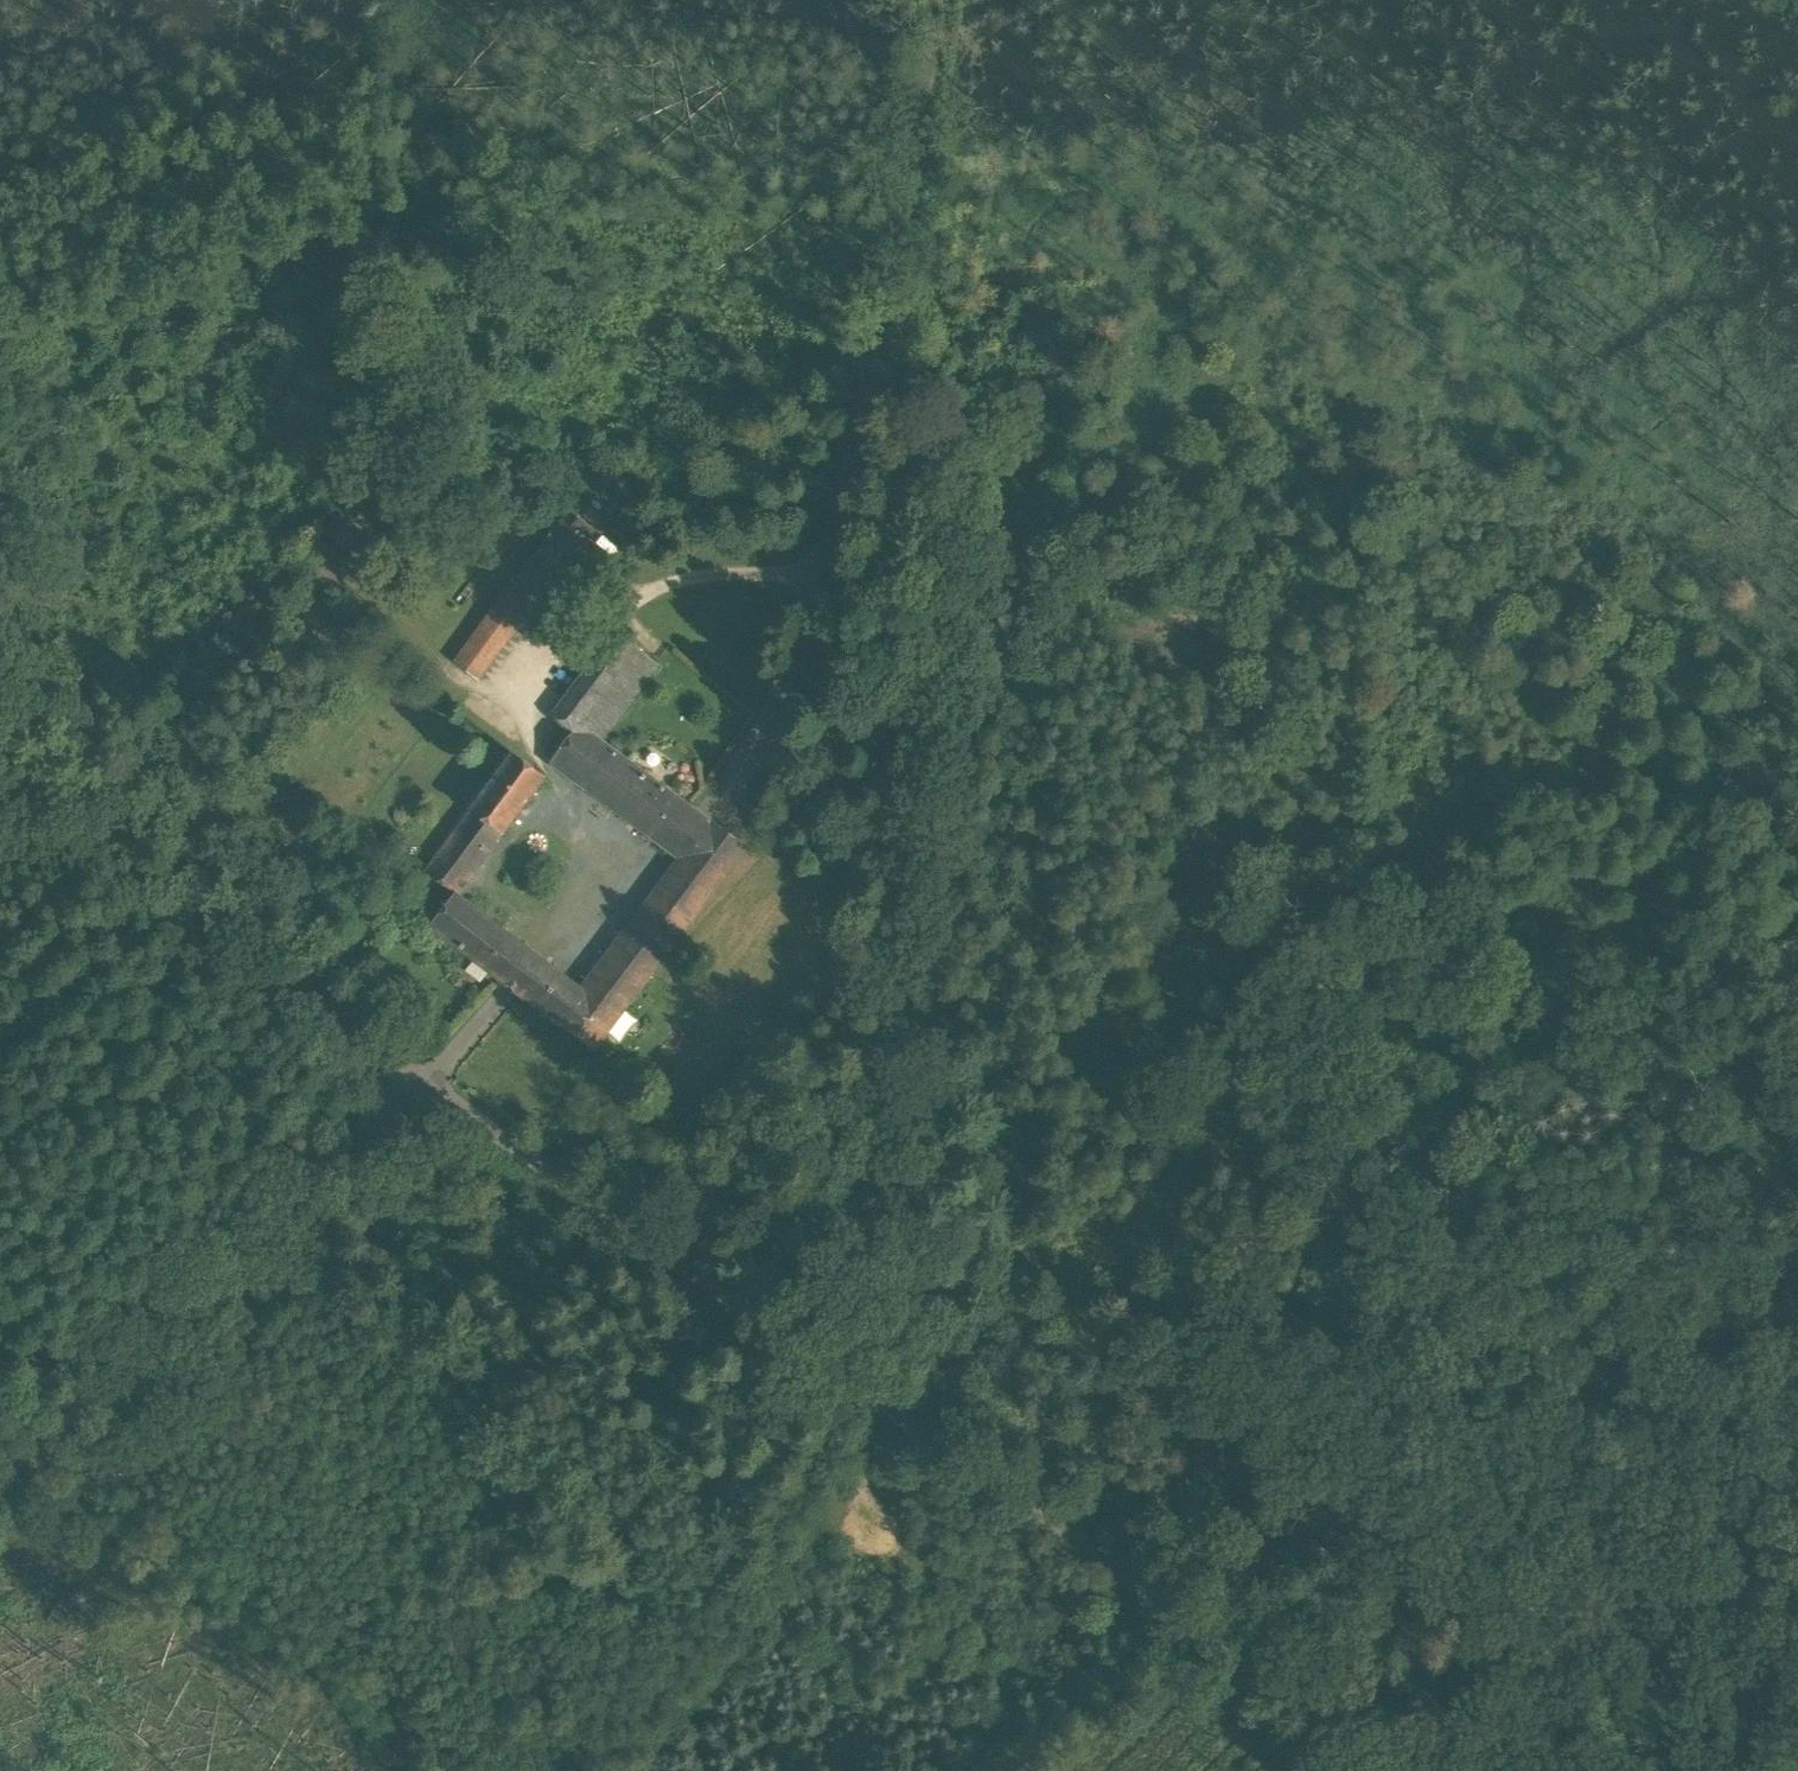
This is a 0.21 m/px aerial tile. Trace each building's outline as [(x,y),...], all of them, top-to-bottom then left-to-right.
[(562,518),(531,560),(561,583),(593,542),(562,518)] [(561,583),(531,560),(459,658),(478,673),(529,604),(539,612),(561,583)] [(616,632),(553,716),(572,731),(578,724),(599,739),(657,662),(616,632)] [(599,739),(578,724),(572,731),(551,760),(598,795),(625,759),(599,739)] [(512,753),(470,809),(501,832),(543,776),(512,753)] [(692,808),(625,759),(598,795),(665,845),(692,808)] [(692,808),(665,845),(673,851),(681,856),(684,858),(710,822),(701,815),(692,808)] [(501,832),(470,809),(424,870),(453,892),(455,893),(501,832)] [(710,822),(684,858),(681,856),(681,857),(682,858),(660,888),(693,914),(744,847),(710,822)] [(534,953),(527,947),(502,981),(509,986),(591,1048),(693,914),(660,888),(583,989),(581,988),(581,989),(534,953)] [(438,912),(428,925),(470,956),(496,924),(455,893),(453,892),(438,912)] [(438,912),(430,906),(420,919),(428,925),(438,912)] [(496,924),(470,956),(502,981),(527,947),(496,924)]
